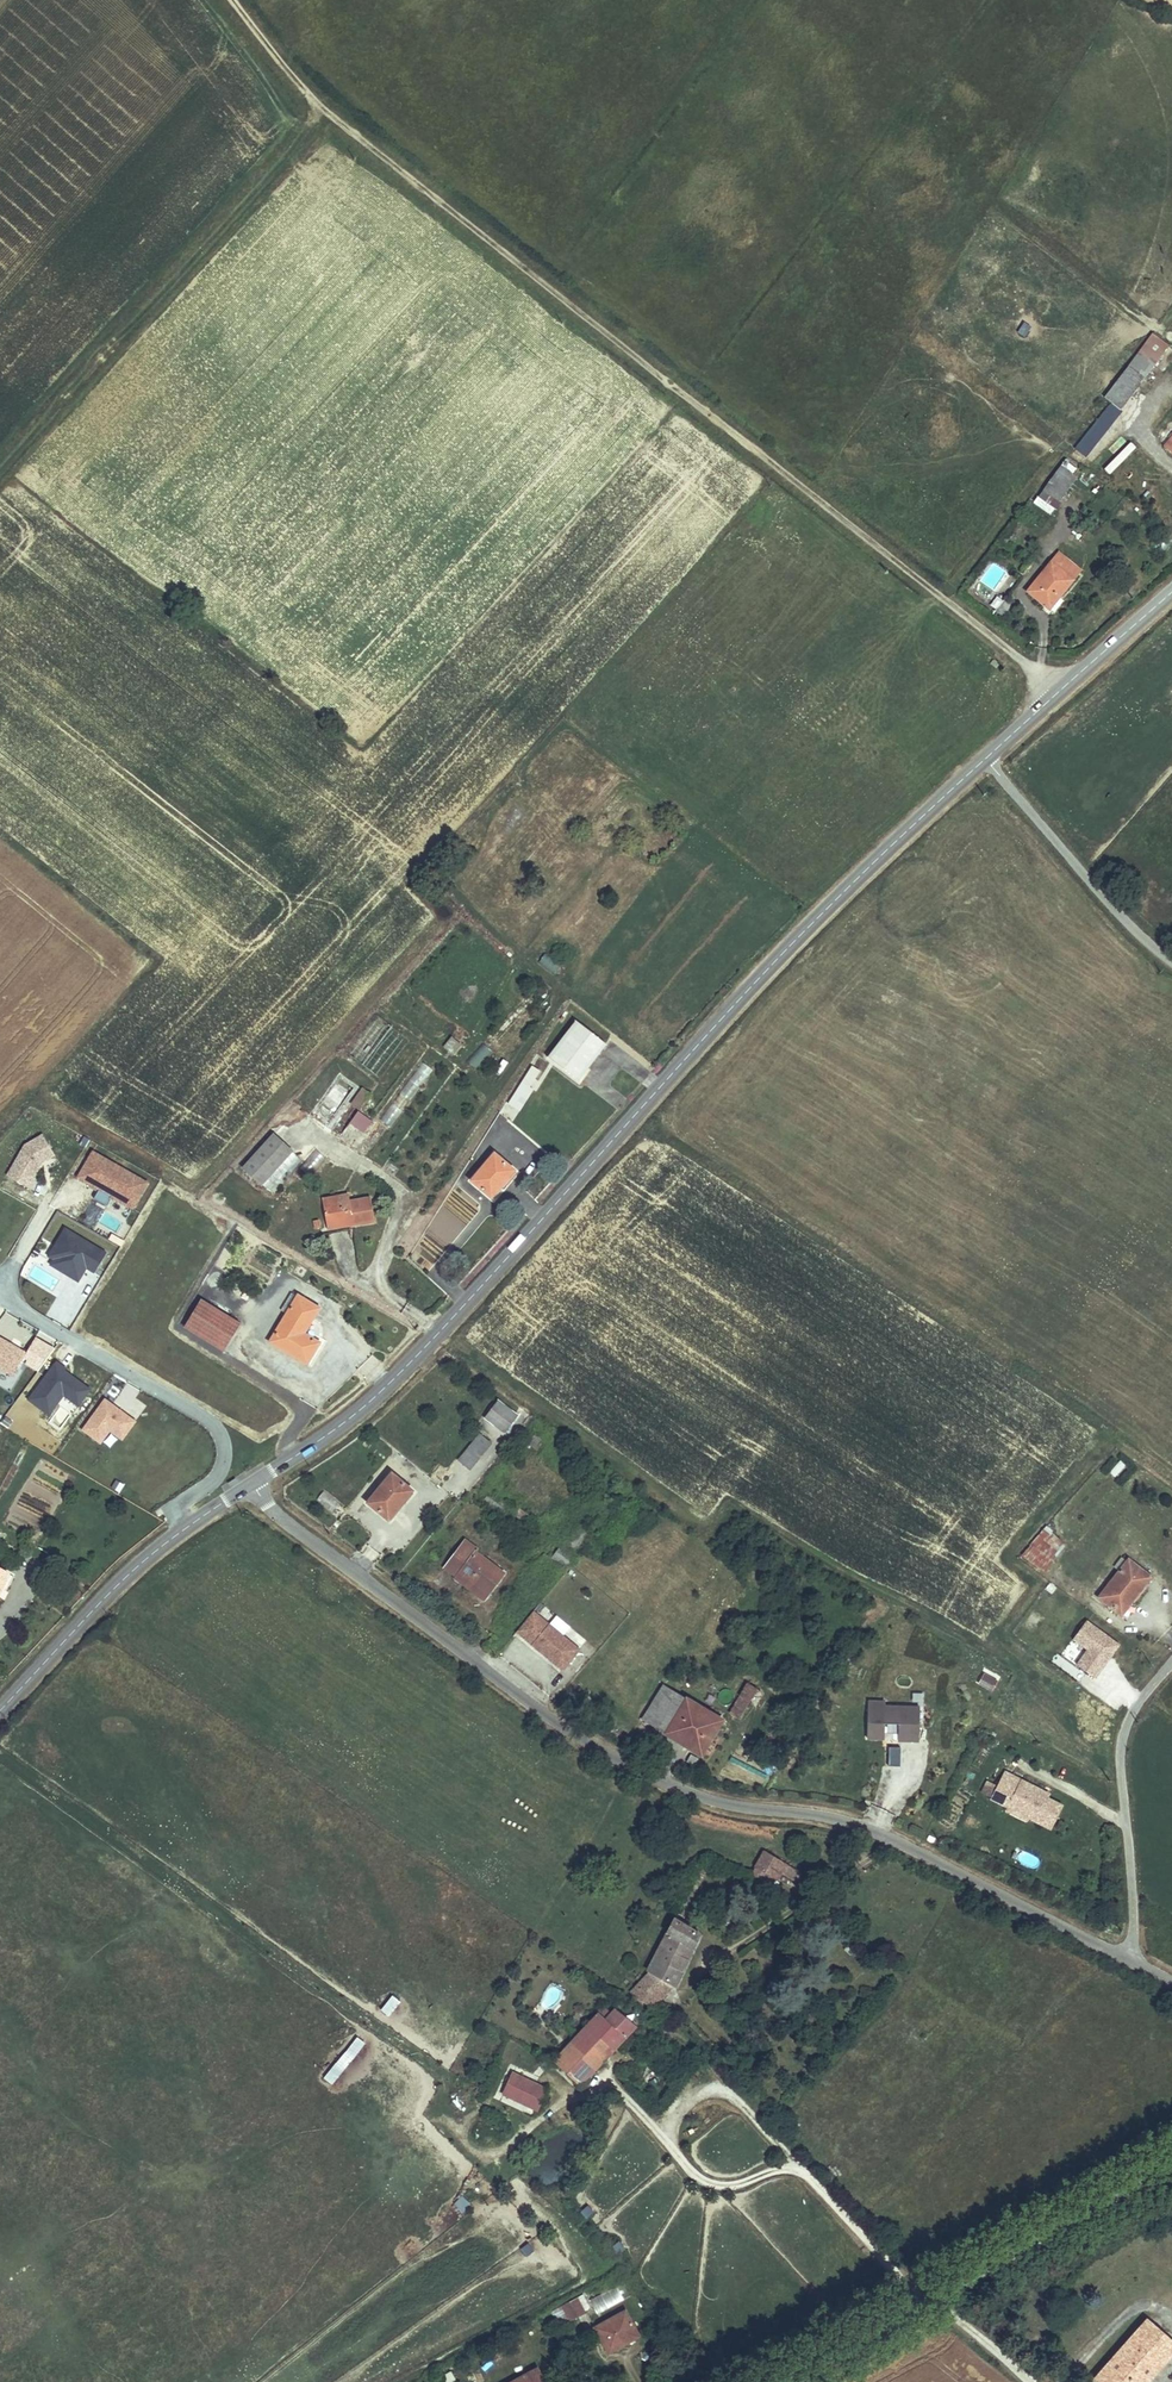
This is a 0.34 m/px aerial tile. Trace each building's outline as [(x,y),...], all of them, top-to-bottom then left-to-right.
[(1085,462),(1168,348),(1153,337),(1099,412),(1106,416),(1077,456),(1085,462)] [(1157,403),(1148,419),(1155,423),(1164,407),(1157,403)] [(1111,473),(1135,447),(1129,441),(1105,468),(1111,473)] [(1061,504),(1080,479),(1063,466),(1044,491),(1061,504)] [(1028,592),(1050,610),(1081,571),(1059,554),(1028,592)] [(551,975),(562,963),(548,950),(537,962),(551,975)] [(547,1059),(552,1062),(578,1082),(606,1046),(575,1023),(547,1059)] [(443,1046),(453,1055),(462,1044),(452,1036),(443,1046)] [(480,1041),(465,1059),(475,1067),(490,1049),(480,1041)] [(533,1066),(509,1104),(517,1110),(531,1087),(541,1071),(533,1066)] [(531,1087),(517,1110),(521,1112),(535,1089),(531,1087)] [(350,1116),(357,1123),(369,1110),(362,1104),(350,1116)] [(30,1189),(54,1146),(30,1133),(6,1176),(30,1189)] [(260,1192),(289,1160),(270,1143),(241,1176),(260,1192)] [(133,1210),(149,1181),(91,1149),(75,1178),(98,1191),(93,1198),(106,1206),(111,1197),(133,1210)] [(497,1155),(474,1180),(493,1197),(516,1173),(497,1155)] [(289,1160),(260,1192),(270,1201),(300,1169),(289,1160)] [(318,1207),(322,1228),(343,1224),(345,1233),(371,1228),(367,1205),(344,1209),(343,1203),(318,1207)] [(322,1228),(324,1237),(345,1233),(343,1224),(322,1228)] [(63,1227),(45,1265),(80,1281),(86,1269),(95,1274),(107,1249),(63,1227)] [(274,1348),(312,1369),(325,1346),(309,1337),(322,1314),(300,1302),(274,1348)] [(202,1309),(185,1339),(224,1361),(241,1330),(202,1309)] [(38,1336),(23,1362),(40,1372),(55,1346),(38,1336)] [(26,1349),(0,1338),(0,1370),(14,1376),(26,1349)] [(62,1396),(78,1407),(92,1386),(53,1361),(27,1400),(49,1415),(62,1396)] [(80,1430),(100,1444),(109,1432),(122,1441),(137,1420),(103,1397),(80,1430)] [(486,1419),(505,1435),(518,1419),(499,1403),(486,1419)] [(480,1435),(457,1462),(466,1470),(489,1442),(480,1435)] [(489,1442),(466,1470),(470,1473),(493,1445),(489,1442)] [(1123,1484),(1134,1467),(1119,1457),(1108,1474),(1123,1484)] [(414,1491),(392,1475),(370,1505),(391,1521),(414,1491)] [(333,1514),(341,1503),(324,1489),(315,1500),(333,1514)] [(1040,1570),(1064,1544),(1044,1525),(1020,1552),(1040,1570)] [(460,1574),(488,1596),(504,1575),(477,1554),(481,1550),(468,1540),(445,1567),(457,1578),(460,1574)] [(570,1565),(575,1551),(556,1545),(551,1559),(570,1565)] [(1119,1613),(1148,1576),(1124,1558),(1096,1595),(1119,1613)] [(534,1609),(515,1632),(562,1672),(581,1649),(534,1609)] [(1033,1630),(1042,1617),(1034,1611),(1025,1624),(1033,1630)] [(1071,1639),(1085,1649),(1075,1664),(1096,1679),(1121,1643),(1086,1619),(1071,1639)] [(724,1723),(667,1686),(646,1720),(702,1756),(724,1723)] [(764,1695),(750,1686),(730,1716),(743,1725),(764,1695)] [(911,1691),(911,1703),(923,1703),(923,1691),(911,1691)] [(919,1743),(920,1704),(885,1704),(885,1699),(867,1698),(867,1739),(885,1740),(885,1724),(894,1724),(894,1736),(890,1736),(889,1765),(900,1765),(900,1743),(919,1743)] [(896,1723),(885,1725),(888,1747),(899,1745),(896,1723)] [(901,1747),(901,1765),(913,1765),(913,1747),(901,1747)] [(1026,1797),(1027,1794),(989,1775),(982,1788),(977,1798),(977,1800),(994,1808),(996,1805),(1017,1815),(1015,1819),(1040,1831),(1051,1809),(1026,1797)] [(977,1798),(982,1788),(973,1783),(967,1795),(977,1800),(977,1798)] [(763,1885),(768,1878),(772,1881),(780,1868),(759,1853),(745,1872),(763,1885)] [(688,1883),(696,1887),(701,1875),(693,1872),(688,1883)] [(674,1915),(682,1918),(696,1887),(688,1883),(674,1915)] [(689,1935),(671,1923),(649,1971),(631,1993),(651,2010),(674,1983),(689,1935)] [(391,2016),(400,2000),(390,1995),(381,2011),(391,2016)] [(580,2084),(633,2028),(610,2006),(604,2012),(601,2010),(554,2060),(580,2084)] [(576,2028),(583,2016),(577,2012),(570,2024),(576,2028)] [(357,2036),(323,2076),(331,2084),(365,2043),(357,2036)] [(537,2091),(513,2084),(508,2100),(543,2111),(549,2092),(538,2089),(537,2091)] [(462,2214),(472,2204),(462,2195),(453,2205),(462,2214)] [(594,2310),(623,2303),(619,2288),(590,2296),(594,2310)] [(570,2319),(586,2310),(578,2296),(552,2311),(559,2322),(569,2317),(570,2319)] [(609,2356),(639,2340),(626,2315),(596,2332),(609,2356)] [(1138,2333),(1167,2359),(1171,2353),(1171,2339),(1150,2320),(1138,2333)] [(1167,2359),(1138,2333),(1096,2379),(1099,2381),(1146,2381),(1167,2359)] [(536,2373),(519,2381),(541,2381),(536,2373)]
